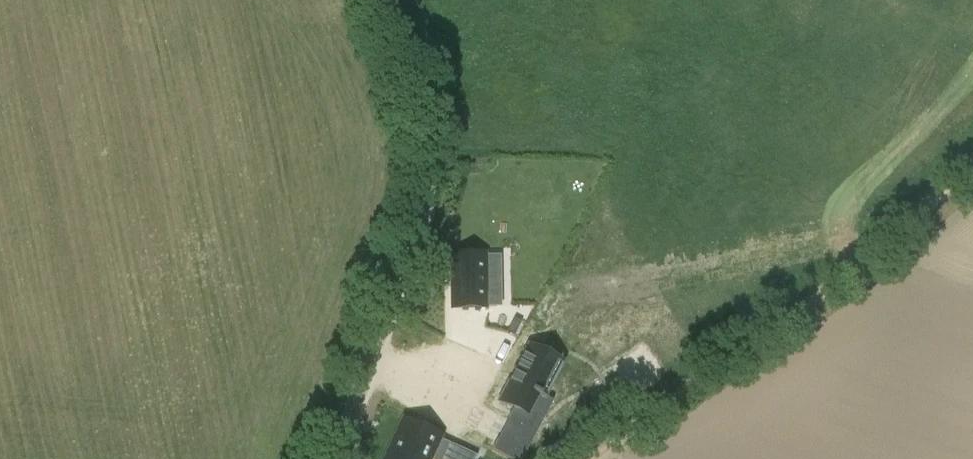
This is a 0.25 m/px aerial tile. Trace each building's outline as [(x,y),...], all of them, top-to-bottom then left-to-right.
[(446,271),(446,323),(479,323),(479,322),(490,322),(490,309),(479,309),(479,271),(446,271)] [(485,445),(511,458),(523,458),(556,397),(540,389),(546,377),(521,364),(513,380),(522,385),(510,406),(507,404),(485,445)] [(382,458),(422,458),(433,428),(397,416),(382,458)] [(466,458),(484,458),(485,457),(471,449),(466,458)]
